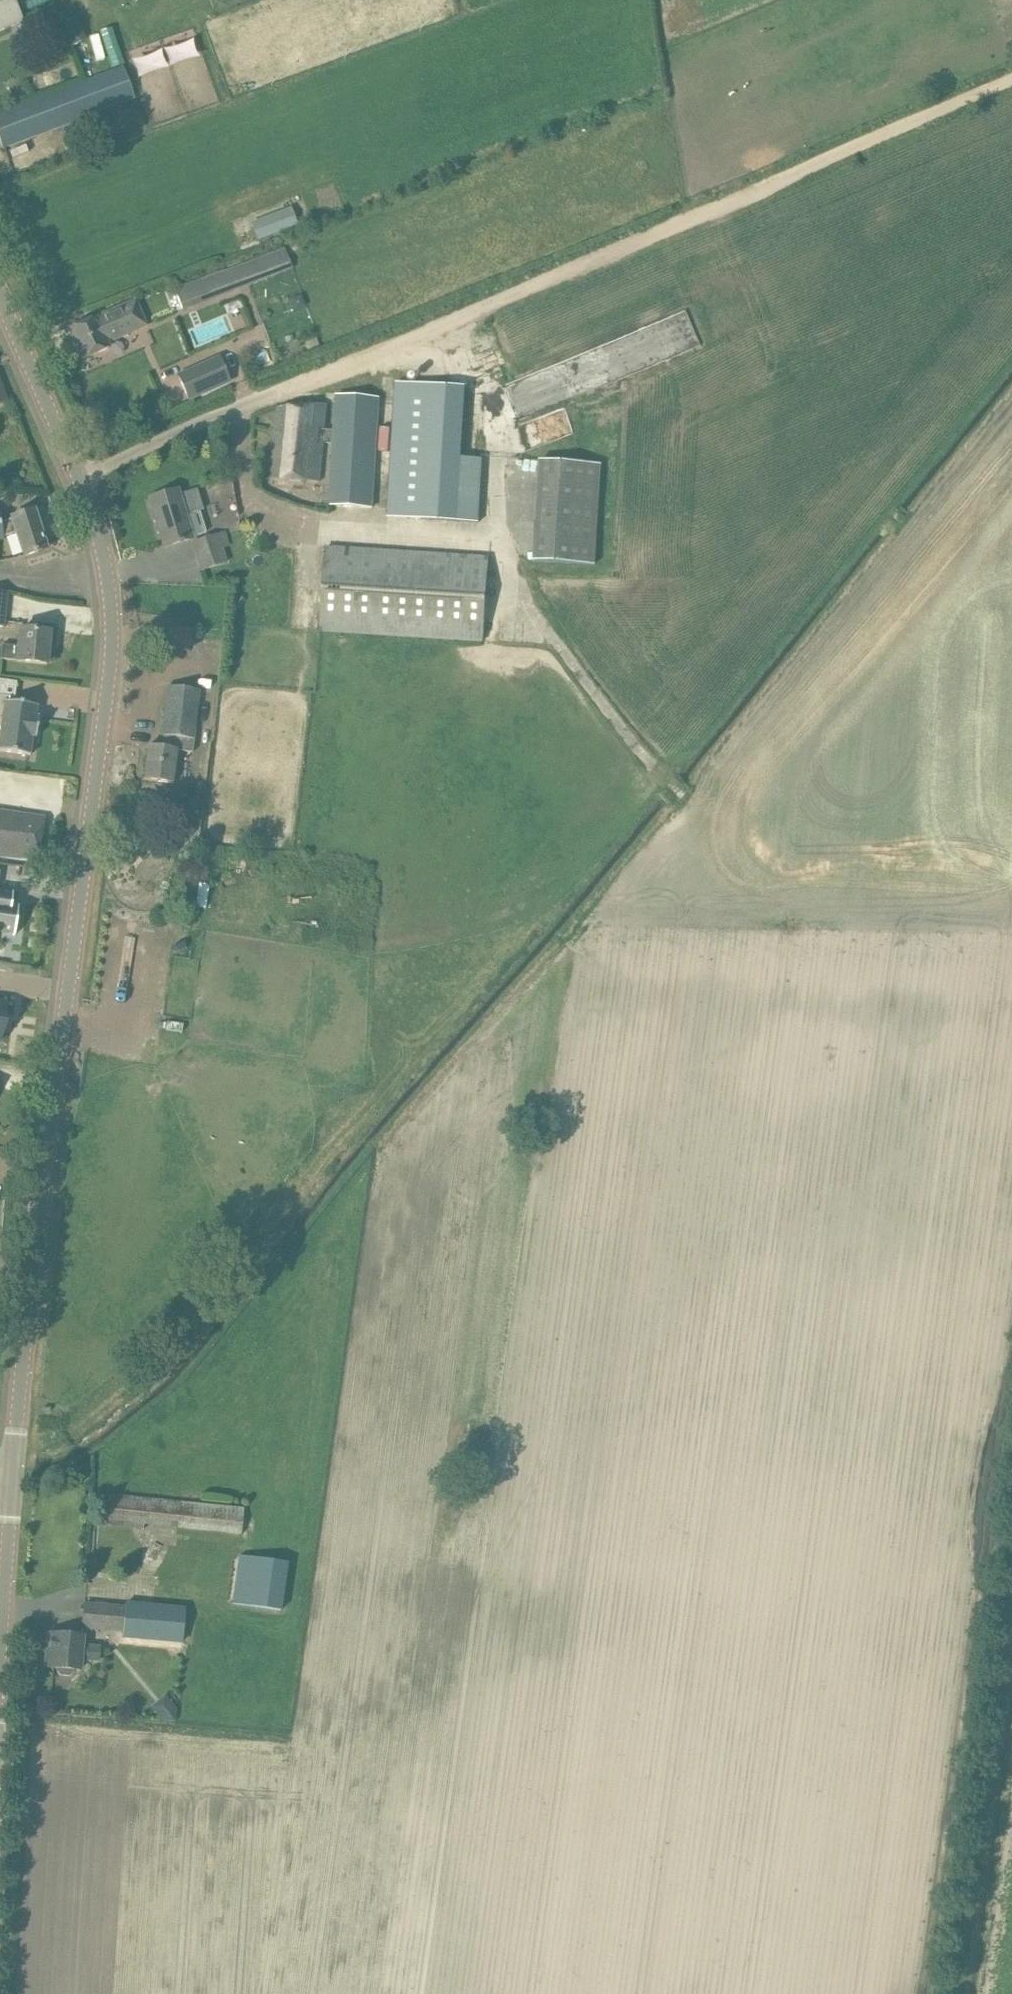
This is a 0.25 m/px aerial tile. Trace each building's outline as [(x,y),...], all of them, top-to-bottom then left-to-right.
[(13,0),(0,0),(0,30),(22,20),(13,0)] [(80,42),(71,20),(63,23),(73,45),(80,42)] [(123,72),(101,80),(121,137),(143,129),(123,72)] [(2,172),(3,172),(18,166),(19,168),(30,164),(29,162),(44,157),(45,157),(50,155),(41,131),(55,126),(53,121),(54,121),(48,105),(16,116),(17,120),(21,129),(21,131),(16,133),(15,131),(14,132),(15,134),(5,138),(5,135),(3,136),(4,138),(0,139),(0,173),(2,172)] [(298,225),(291,207),(251,223),(257,240),(298,225)] [(293,269),(285,247),(174,287),(182,309),(293,269)] [(294,297),(291,304),(294,310),(305,306),(301,295),(294,297)] [(146,325),(135,301),(69,329),(83,359),(109,348),(107,343),(146,325)] [(229,381),(219,359),(178,377),(188,400),(229,381)] [(465,387),(397,383),(389,517),(457,521),(479,523),(483,458),(461,457),(465,387)] [(325,429),(323,443),(333,443),(329,505),(372,508),(380,398),(336,395),(334,430),(325,429)] [(320,482),(323,443),(325,429),(327,404),(278,407),(278,408),(274,446),(273,446),(270,480),(320,482)] [(602,464),(539,460),(533,560),(596,564),(602,464)] [(178,490),(149,499),(164,547),(193,538),(192,536),(206,531),(199,511),(203,509),(197,489),(179,494),(178,490)] [(4,538),(4,536),(17,532),(25,556),(27,555),(46,549),(34,510),(12,517),(13,519),(1,522),(0,518),(0,538),(4,538)] [(225,563),(217,536),(194,543),(202,570),(225,563)] [(488,558),(326,548),(320,631),(483,642),(488,558)] [(247,600),(238,594),(232,602),(241,608),(247,600)] [(56,626),(39,625),(38,631),(21,629),(19,647),(2,645),(1,659),(18,661),(18,662),(47,664),(48,648),(55,642),(56,626)] [(168,625),(167,642),(193,642),(193,626),(168,625)] [(193,751),(201,690),(168,686),(162,735),(164,736),(162,747),(148,746),(144,780),(172,783),(177,749),(193,751)] [(30,755),(31,754),(30,754),(33,737),(35,737),(35,738),(36,738),(39,717),(38,717),(35,717),(37,707),(37,706),(17,703),(18,698),(0,695),(0,731),(1,731),(0,738),(0,751),(30,755)] [(0,811),(0,856),(37,859),(44,818),(24,815),(0,811)] [(182,816),(176,821),(176,830),(182,837),(190,837),(196,831),(197,823),(191,817),(182,816)] [(14,935),(13,936),(15,936),(19,907),(18,907),(17,908),(12,907),(14,893),(12,893),(12,894),(0,892),(0,933),(14,935)] [(147,1498),(109,1494),(106,1526),(144,1530),(147,1498)] [(277,1609),(285,1560),(240,1554),(233,1603),(277,1609)] [(123,1633),(125,1606),(84,1602),(82,1629),(123,1633)] [(123,1633),(122,1636),(182,1642),(185,1608),(125,1602),(125,1606),(123,1631),(123,1633)] [(48,1648),(46,1667),(58,1668),(58,1671),(61,1675),(69,1675),(72,1673),(73,1670),(79,1670),(80,1660),(99,1662),(100,1645),(82,1644),(82,1636),(74,1636),(54,1634),(49,1634),(48,1648)]
